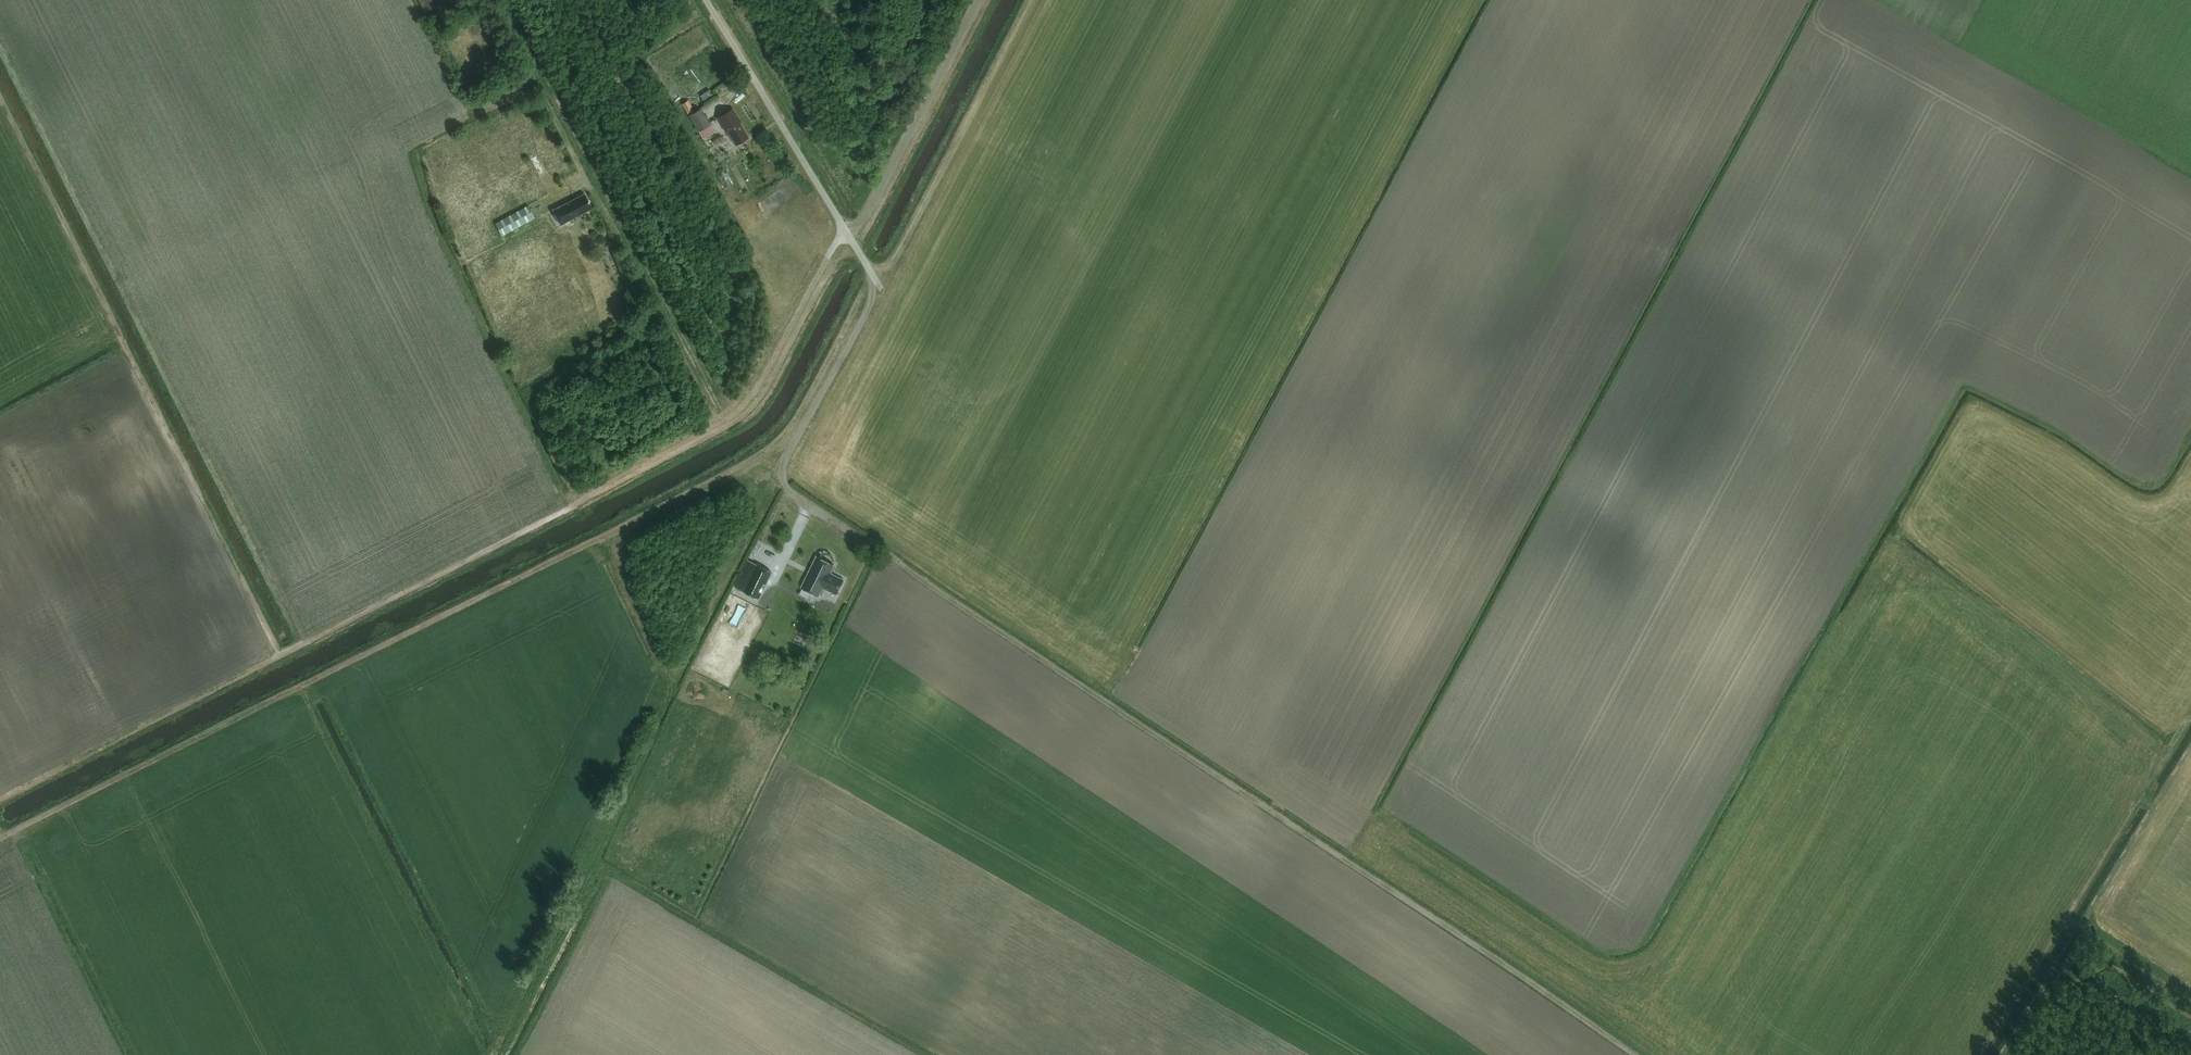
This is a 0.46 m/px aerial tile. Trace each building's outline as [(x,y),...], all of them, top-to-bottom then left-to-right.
[(423,11),(443,2),(443,0),(417,0),(422,9),(423,11)] [(713,95),(709,89),(700,95),(704,101),(713,95)] [(689,116),(695,112),(688,100),(682,104),(689,116)] [(741,122),(732,108),(717,117),(725,131),(727,130),(736,145),(748,137),(739,123),(741,122)] [(699,132),(710,125),(701,109),(695,112),(689,116),(699,132)] [(532,156),(539,174),(545,171),(538,154),(532,156)] [(727,172),(720,175),(726,186),(732,183),(727,172)] [(560,224),(592,207),(585,193),(553,210),(560,224)] [(500,235),(533,218),(527,206),(494,224),(500,235)] [(817,556),(802,587),(819,595),(823,587),(837,594),(844,579),(830,572),(834,564),(817,556)] [(759,596),(772,570),(749,559),(736,585),(759,596)] [(804,622),(800,628),(809,633),(813,627),(804,622)]
